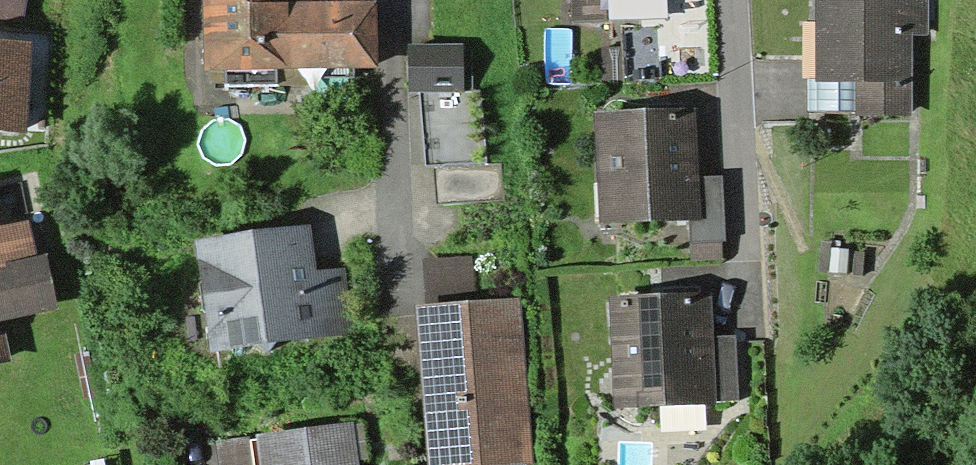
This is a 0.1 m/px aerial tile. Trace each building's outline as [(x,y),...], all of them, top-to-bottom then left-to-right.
[(24,25),(28,0),(0,0),(0,22),(24,25)] [(204,70),(225,70),(277,69),(376,67),(375,1),(312,1),(312,0),(203,0),(204,70)] [(572,22),(609,21),(608,20),(608,0),(572,0),(572,22)] [(667,0),(608,0),(608,20),(668,18),(667,0)] [(816,79),(816,82),(856,82),(856,111),(856,117),(913,117),(912,36),(929,36),(929,0),(815,0),(816,79)] [(31,40),(0,39),(0,130),(27,131),(31,40)] [(418,92),(464,91),(464,43),(408,43),(409,92),(418,92)] [(277,85),(277,69),(225,70),(225,86),(277,85)] [(816,82),(816,79),(807,79),(806,111),(856,111),(856,82),(816,82)] [(464,91),(418,92),(425,167),(436,167),(486,165),(480,90),(464,91)] [(696,107),(595,112),(599,224),(689,220),(701,220),(699,176),(696,107)] [(723,175),(699,176),(701,220),(689,220),(690,243),(722,241),(725,241),(723,175)] [(7,268),(6,264),(37,258),(29,222),(0,228),(0,269),(7,268)] [(310,226),(195,240),(209,352),(352,335),(344,269),(316,272),(310,226)] [(722,261),(722,241),(690,243),(690,262),(722,261)] [(37,258),(6,264),(7,268),(0,269),(0,322),(59,310),(47,256),(37,258)] [(428,304),(478,300),(474,257),(425,260),(428,304)] [(609,297),(613,409),(717,404),(717,401),(738,400),(736,335),(712,336),(710,293),(609,297)] [(417,305),(428,464),(533,464),(520,297),(478,300),(428,304),(417,305)] [(0,335),(0,363),(12,361),(6,334),(0,335)] [(257,435),(257,439),(261,464),(360,464),(354,422),(257,435)] [(248,436),(215,441),(219,464),(252,464),(248,436)] [(257,439),(251,440),(254,464),(261,464),(257,439)]
